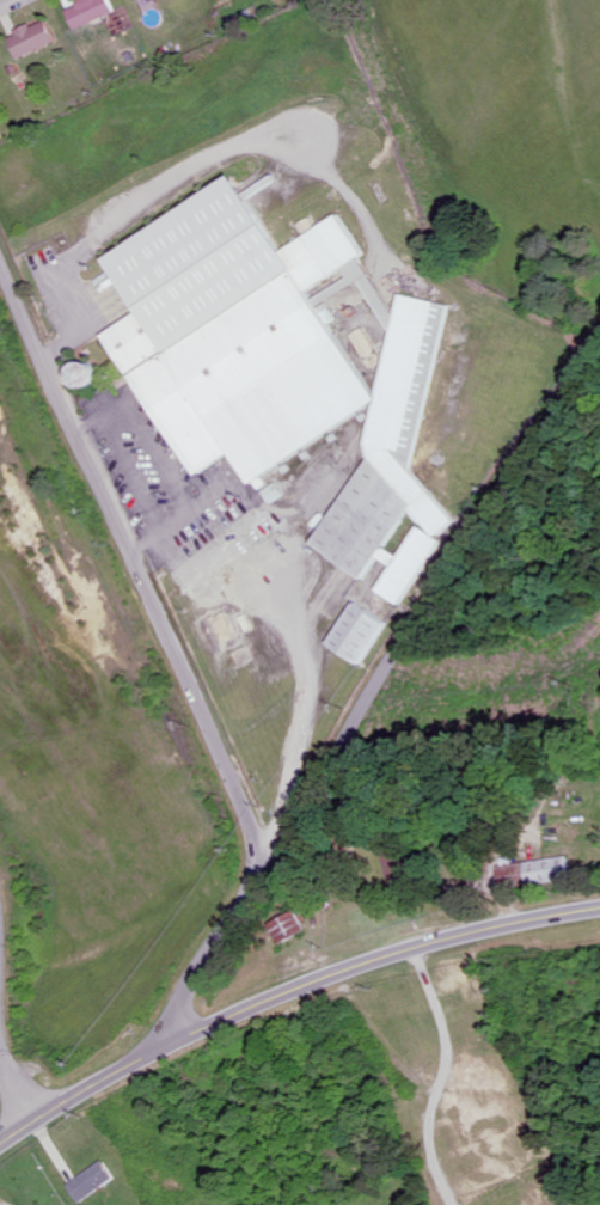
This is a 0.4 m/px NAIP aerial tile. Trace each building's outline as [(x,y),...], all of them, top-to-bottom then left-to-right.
[(76,29),(118,13),(112,0),(87,0),(67,7),(76,29)] [(8,36),(18,59),(57,42),(48,20),(33,27),(32,25),(8,36)] [(447,303),(399,295),(382,409),(313,289),(368,257),(346,217),(343,216),(283,251),(241,178),(108,254),(141,313),(109,332),(193,478),(234,455),(248,480),(264,489),(270,486),(263,474),(376,410),(369,450),(373,455),(316,547),(368,579),(381,558),(393,565),(393,569),(379,591),(404,606),(444,542),(440,535),(454,526),(421,469),(447,303)] [(99,386),(100,363),(75,363),(74,386),(99,386)] [(330,645),(364,667),(390,624),(357,603),(330,645)] [(273,924),(283,945),(310,932),(300,911),(273,924)] [(73,1186),(85,1204),(120,1180),(108,1162),(73,1186)]
